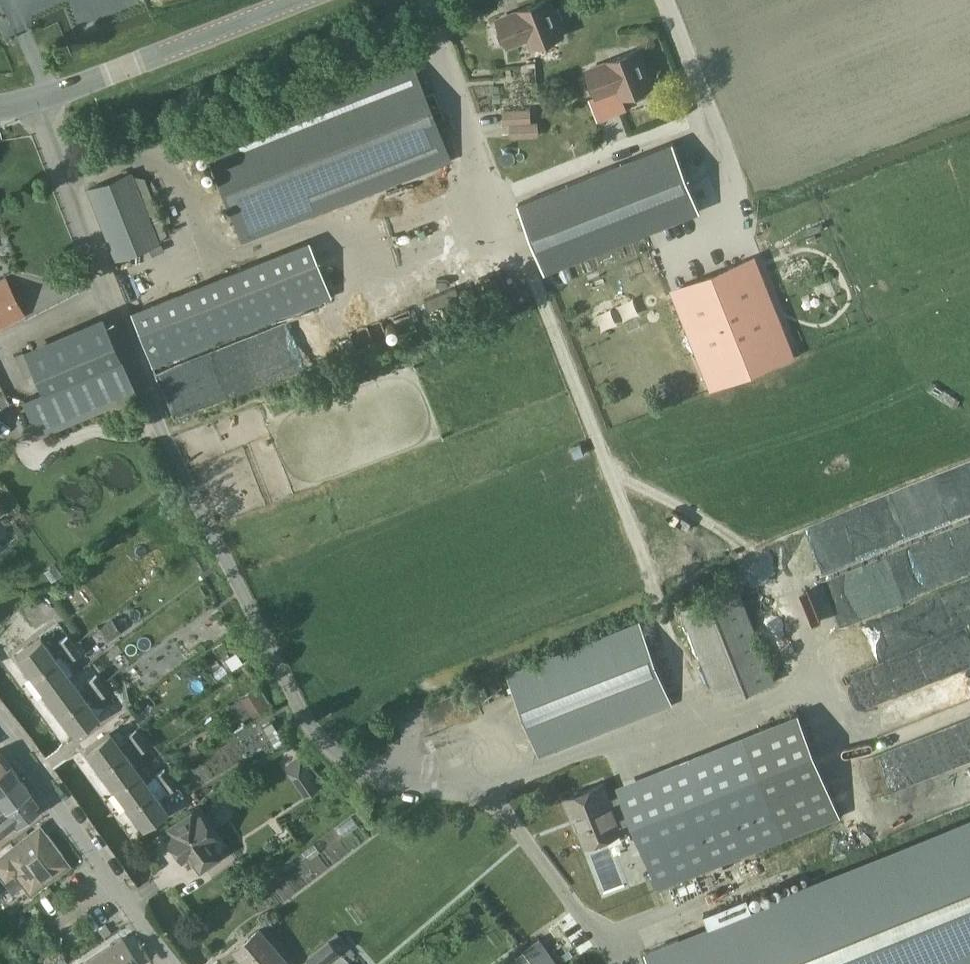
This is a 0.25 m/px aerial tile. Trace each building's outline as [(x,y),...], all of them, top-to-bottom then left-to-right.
[(549,0),(544,0),(519,10),(520,12),(497,20),(507,45),(530,36),(534,47),(563,36),(557,22),(563,20),(559,9),(553,11),(549,0)] [(653,86),(638,49),(610,60),(611,62),(588,71),(598,96),(620,87),(624,97),(653,86)] [(243,242),(450,160),(411,61),(204,142),(243,242)] [(531,108),(502,110),(503,123),(511,123),(512,138),(539,136),(538,121),(531,121),(531,108)] [(546,272),(702,210),(675,142),(520,203),(546,272)] [(116,260),(158,243),(130,172),(88,189),(116,260)] [(153,368),(332,297),(309,240),(131,312),(153,368)] [(749,262),(681,290),(714,372),(782,346),(749,262)] [(25,315),(6,278),(0,281),(0,328),(25,315)] [(40,437),(136,394),(101,315),(24,350),(43,391),(24,400),(40,437)] [(719,704),(777,682),(740,586),(682,609),(719,704)] [(540,756),(672,704),(640,622),(508,674),(540,756)] [(64,650),(74,643),(68,635),(59,642),(64,650)] [(30,673),(56,655),(42,636),(16,655),(30,673)] [(74,643),(64,650),(70,660),(81,653),(74,643)] [(233,668),(243,661),(236,652),(227,660),(233,668)] [(44,692),(72,671),(60,655),(57,657),(56,655),(30,673),(44,692)] [(58,711),(83,694),(70,676),(74,673),(72,671),(44,692),(58,711)] [(92,688),(102,681),(97,674),(87,681),(92,688)] [(102,681),(92,688),(100,699),(110,691),(102,681)] [(259,686),(241,697),(253,715),(271,703),(259,686)] [(83,694),(58,711),(75,734),(100,716),(83,694)] [(604,780),(563,797),(585,847),(624,831),(622,825),(632,821),(660,889),(786,838),(841,816),(800,712),(744,735),(618,785),(622,794),(611,799),(604,780)] [(274,746),(284,741),(273,722),(263,727),(274,746)] [(131,742),(141,735),(137,729),(127,736),(131,742)] [(98,766),(123,748),(110,730),(85,749),(98,766)] [(141,735),(131,742),(140,753),(149,746),(141,735)] [(189,761),(201,754),(196,746),(184,753),(189,761)] [(116,791),(141,772),(123,748),(98,766),(116,791)] [(10,763),(0,750),(0,770),(10,763)] [(20,776),(10,763),(0,770),(0,791),(20,776)] [(141,772),(116,791),(129,809),(154,790),(162,784),(172,777),(165,767),(147,780),(141,772)] [(2,807),(3,810),(30,790),(20,776),(0,791),(0,808),(2,807)] [(172,777),(162,784),(168,792),(178,785),(172,777)] [(13,824),(40,803),(30,790),(3,810),(2,807),(0,808),(0,833),(13,824)] [(154,790),(129,809),(143,828),(168,809),(159,797),(154,790)] [(195,814),(193,811),(171,826),(177,834),(169,840),(180,856),(188,851),(200,868),(219,855),(213,846),(215,844),(213,841),(218,838),(200,811),(195,814)] [(644,950),(650,963),(969,963),(969,819),(751,907),(747,896),(703,913),(707,925),(644,950)] [(71,864),(40,823),(0,854),(0,876),(13,893),(23,885),(30,895),(71,864)] [(290,962),(261,928),(235,950),(247,963),(288,963),(290,962)] [(122,938),(82,963),(139,963),(122,938)] [(337,954),(340,951),(331,940),(308,959),(313,963),(325,963),(337,954)]
